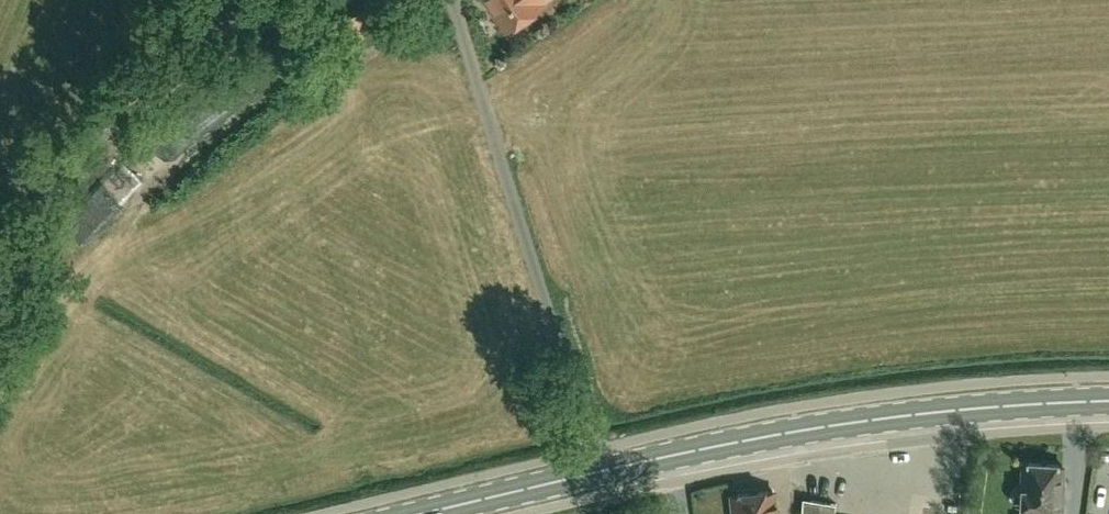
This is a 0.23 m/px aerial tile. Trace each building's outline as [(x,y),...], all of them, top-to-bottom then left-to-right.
[(414,10),(407,0),(310,0),(348,56),(414,10)] [(533,11),(525,0),(488,0),(508,29),(533,11)] [(533,11),(543,5),(541,1),(543,0),(525,0),(533,11)] [(1067,481),(1062,480),(1063,464),(1027,462),(1025,490),(1019,489),(1014,493),(1014,499),(1018,504),(1024,504),(1024,513),(1065,513),(1067,481)] [(732,513),(780,513),(778,502),(775,503),(774,489),(730,493),(732,513)] [(803,513),(835,513),(837,502),(805,496),(803,513)]
